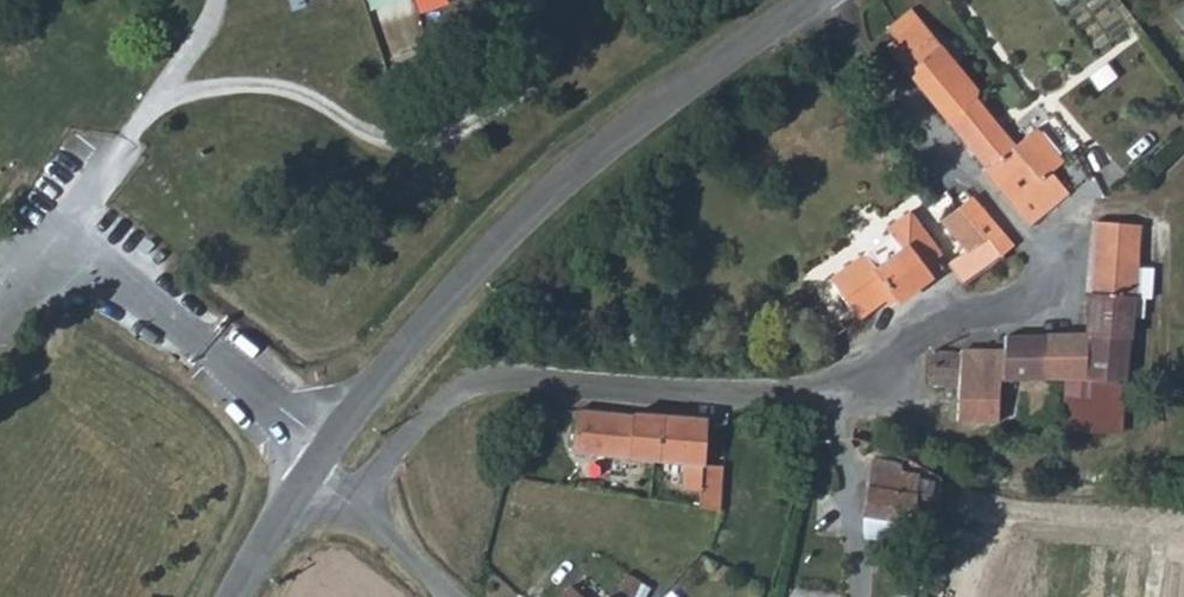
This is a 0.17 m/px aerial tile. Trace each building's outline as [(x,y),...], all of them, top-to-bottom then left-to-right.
[(898,18),(906,29),(886,45),(945,120),(975,96),(977,90),(923,22),(938,10),(929,0),(920,0),(898,18)] [(1028,225),(1069,192),(1052,171),(1080,147),(1051,115),(1048,118),(1026,136),(1016,145),(975,96),(945,120),(983,167),(980,170),(1028,225)] [(1026,136),(1048,118),(1035,104),(1014,123),(1026,136)] [(970,197),(939,219),(967,250),(987,236),(1001,254),(1012,245),(970,197)] [(910,207),(884,225),(890,233),(915,214),(910,207)] [(915,214),(890,233),(899,248),(874,267),(863,253),(862,254),(891,294),(897,301),(936,272),(941,265),(936,258),(942,252),(915,214)] [(1004,338),(1002,355),(1000,379),(1044,379),(1065,379),(1105,379),(1123,380),(1130,295),(1136,295),(1138,265),(1142,223),(1092,221),(1084,336),(1004,338)] [(890,233),(863,253),(874,267),(899,248),(890,233)] [(1001,254),(987,236),(967,250),(947,265),(964,287),(1004,259),(1001,254)] [(829,278),(857,318),(891,294),(862,254),(829,278)] [(1151,297),(1153,266),(1138,265),(1136,295),(1151,297)] [(959,383),(957,419),(996,422),(1000,379),(1002,355),(962,353),(961,368),(931,365),(930,383),(959,383)] [(1062,426),(1120,430),(1123,380),(1105,379),(1065,379),(1062,426)] [(570,450),(592,451),(596,410),(573,409),(570,450)] [(664,413),(596,410),(592,451),(651,457),(660,457),(664,413)] [(707,416),(664,413),(660,457),(684,459),(682,484),(698,485),(696,507),(716,511),(721,460),(703,459),(707,416)] [(856,465),(853,485),(902,495),(906,473),(856,465)] [(914,497),(902,495),(853,485),(848,514),(910,526),(914,497)] [(613,596),(631,596),(633,595),(637,596),(648,596),(654,585),(626,572),(613,596)] [(569,585),(558,596),(581,596),(569,585)]
